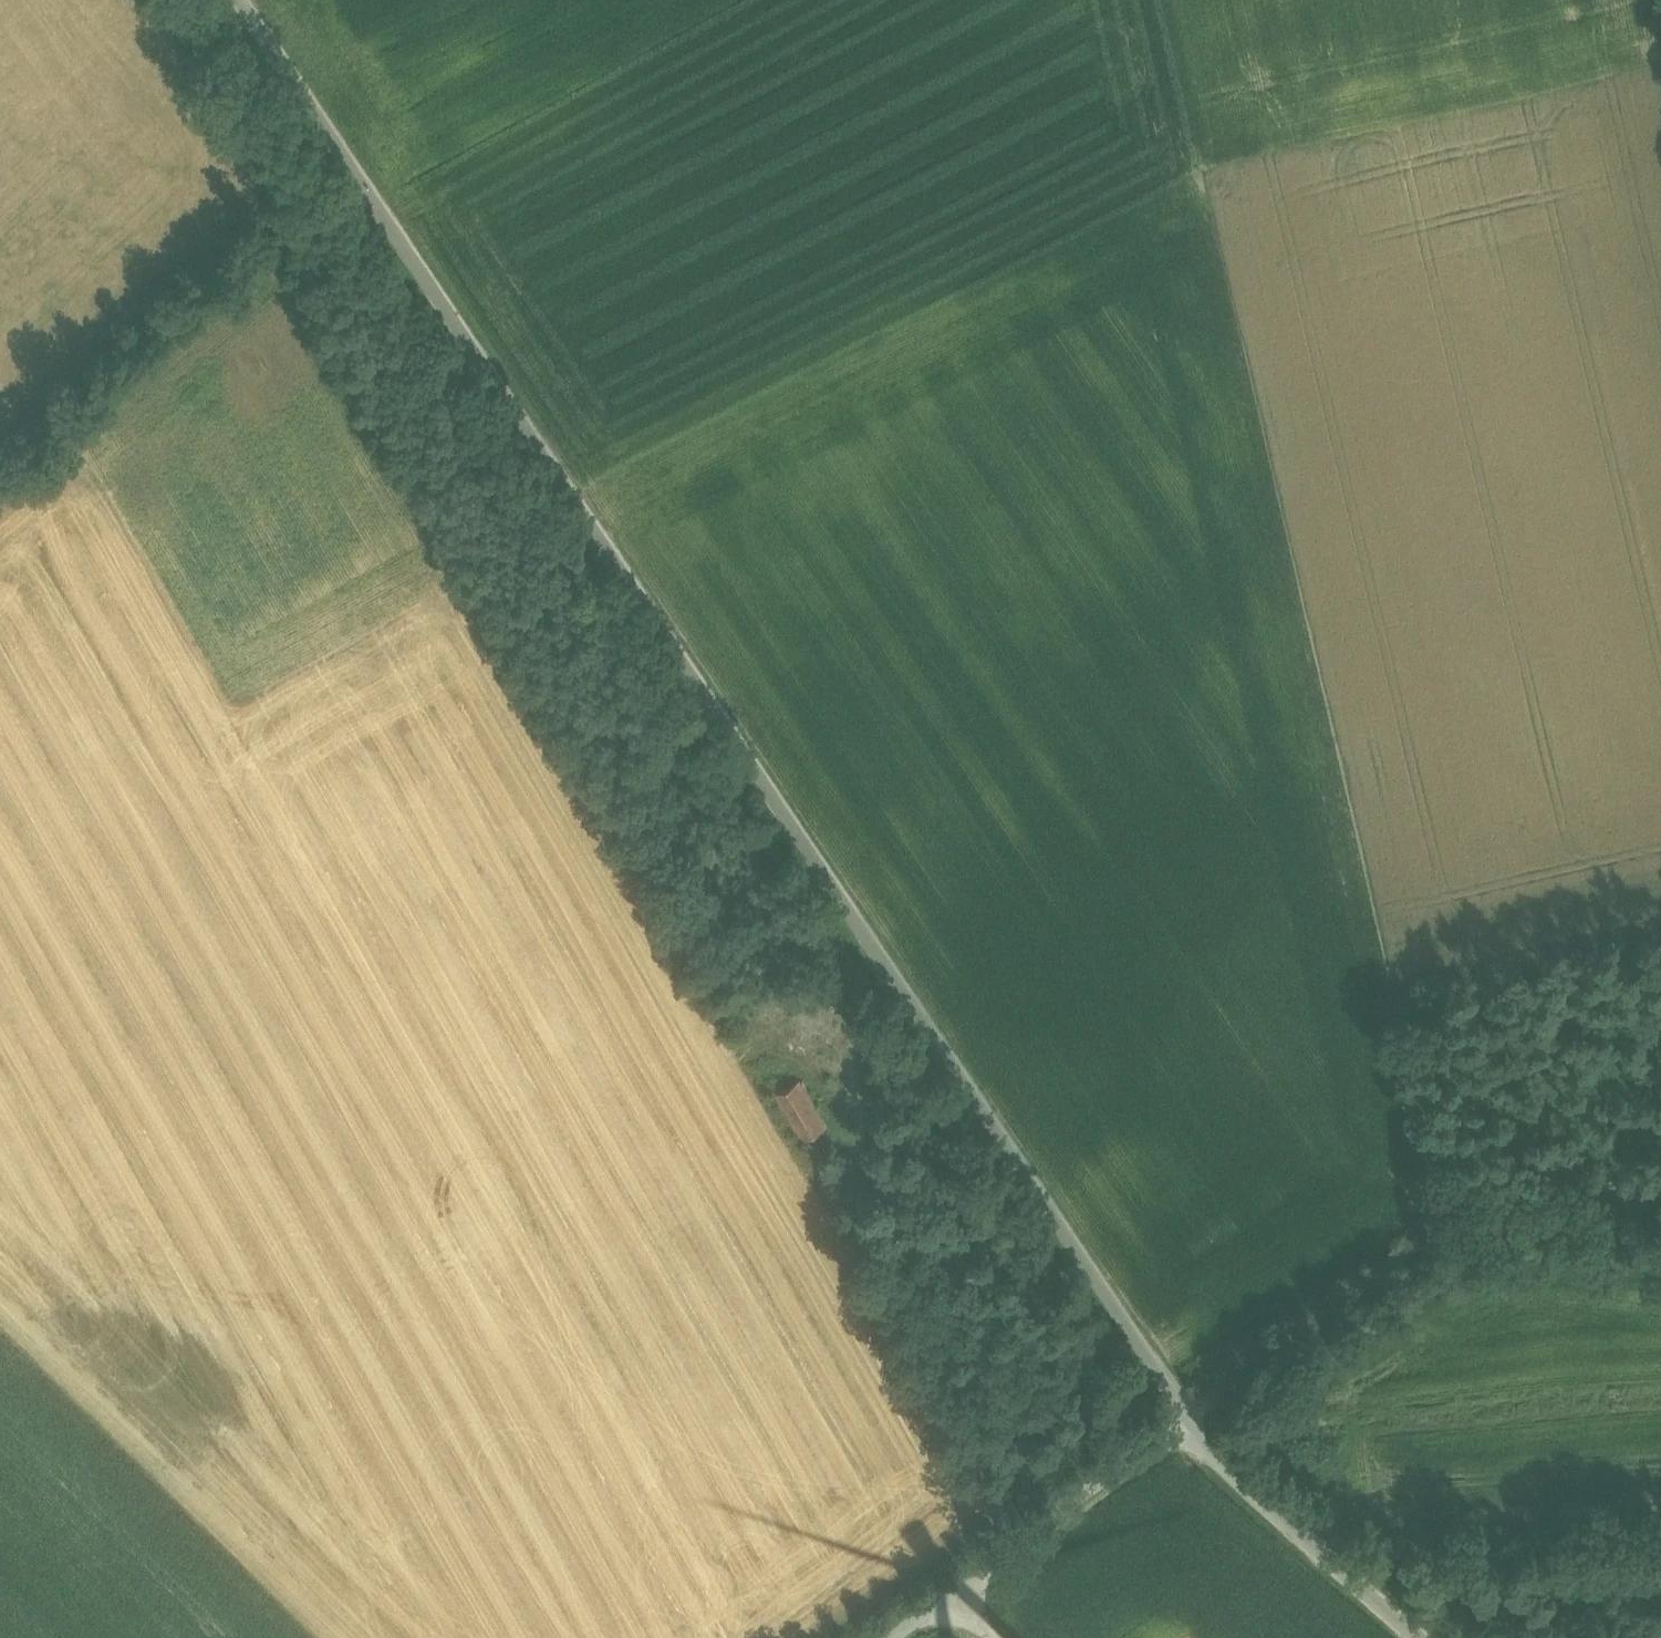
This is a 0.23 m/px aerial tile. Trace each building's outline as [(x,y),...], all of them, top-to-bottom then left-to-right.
[(807,1079),(782,1093),(808,1140),(834,1126),(807,1079)]
